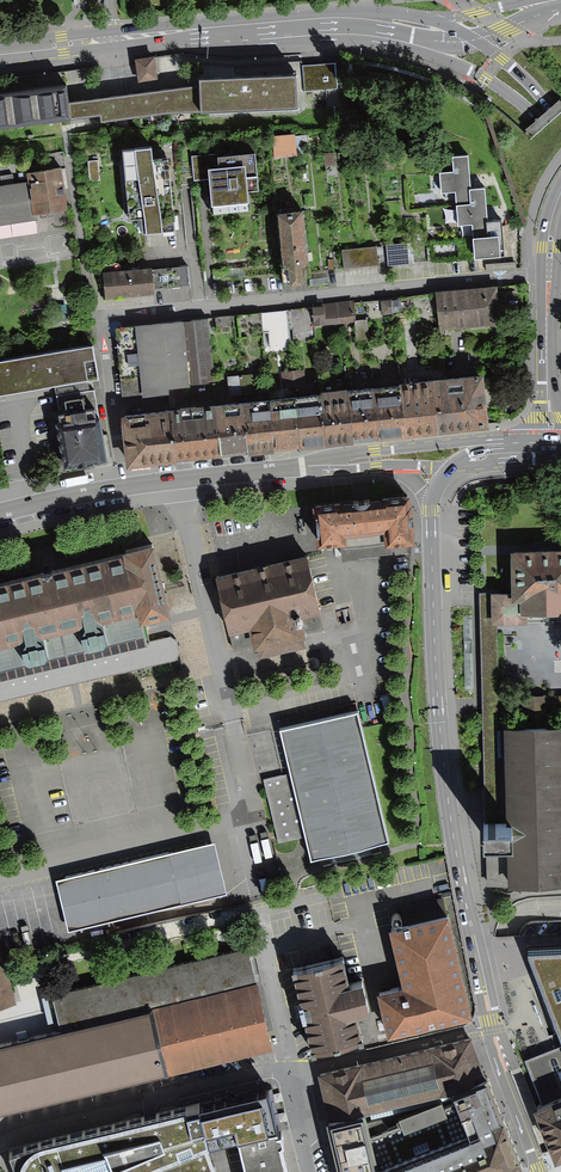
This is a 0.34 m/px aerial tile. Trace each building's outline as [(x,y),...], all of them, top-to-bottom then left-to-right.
[(155,57),(134,60),(137,82),(157,79),(155,57)] [(335,65),(302,67),(304,90),(336,88),(335,65)] [(78,102),(68,103),(71,119),(80,118),(101,115),(101,122),(169,113),(298,110),(296,76),(242,79),(200,81),(199,86),(183,89),(149,93),(115,97),(78,102)] [(71,119),(68,103),(66,86),(0,95),(0,130),(71,121),(71,119)] [(292,134),(272,135),(273,148),(274,156),(293,155),(292,134)] [(152,160),(151,149),(124,153),(129,221),(141,220),(143,235),(174,231),(167,157),(152,160)] [(223,153),(191,156),(193,181),(209,180),(212,209),(250,205),(248,192),(259,191),(255,155),(223,157),(223,153)] [(468,156),(452,157),(453,173),(440,174),(442,194),(456,193),(458,226),(473,225),(475,258),(504,256),(503,252),(501,222),(487,223),(487,218),(484,189),(470,190),(470,185),(468,156)] [(98,161),(89,162),(91,181),(99,181),(98,161)] [(61,169),(27,174),(28,183),(0,187),(0,226),(38,221),(37,214),(66,210),(61,169)] [(282,264),(283,270),(282,270),(283,285),(290,284),(290,286),(295,286),(303,285),(303,277),(310,276),(304,213),(278,215),(282,264)] [(412,243),(386,246),(388,265),(413,263),(412,243)] [(375,246),(342,250),(344,269),(378,266),(375,246)] [(516,262),(486,265),(486,271),(516,269),(516,262)] [(101,272),(104,300),(153,296),(153,289),(190,286),(188,268),(152,271),(152,268),(101,272)] [(434,293),(439,330),(445,330),(500,323),(495,286),(434,293)] [(382,301),(383,315),(399,314),(399,300),(382,301)] [(312,308),(314,326),(355,322),(353,302),(324,304),(324,306),(312,308)] [(314,326),(312,308),(304,309),(261,314),(265,352),(290,350),(289,343),(316,340),(314,326)] [(209,318),(116,327),(122,396),(142,394),(143,397),(170,395),(169,390),(190,388),(190,385),(215,383),(209,318)] [(367,320),(355,321),(356,341),(369,340),(367,320)] [(0,362),(0,396),(98,380),(93,347),(0,362)] [(301,367),(278,369),(280,384),(303,382),(301,367)] [(458,426),(491,423),(485,374),(452,378),(458,426)] [(425,430),(458,426),(452,378),(419,382),(425,430)] [(392,434),(425,430),(419,382),(386,386),(392,434)] [(359,438),(392,434),(386,386),(354,389),(359,438)] [(326,441),(359,438),(354,389),(321,393),(326,441)] [(97,411),(94,390),(56,397),(60,417),(97,411)] [(293,445),(326,441),(321,393),(288,397),(293,445)] [(260,449),(293,445),(288,397),(255,401),(260,449)] [(228,453),(260,449),(255,401),(222,404),(228,453)] [(195,456),(228,453),(222,404),(189,408),(195,456)] [(162,460),(195,456),(189,408),(156,412),(162,460)] [(61,424),(57,425),(64,470),(107,463),(100,419),(98,419),(97,411),(60,417),(61,424)] [(129,464),(162,460),(156,412),(123,416),(129,464)] [(320,545),(347,543),(346,532),(388,529),(390,543),(406,542),(411,541),(408,502),(317,510),(320,545)] [(173,659),(177,651),(175,640),(169,635),(148,640),(144,624),(169,618),(151,546),(120,554),(120,556),(46,575),(0,586),(0,699),(173,659)] [(515,553),(515,593),(494,593),(495,620),(498,620),(525,620),(525,612),(547,612),(560,611),(560,552),(546,552),(515,553)] [(262,567),(217,577),(234,648),(255,643),(259,660),(307,648),(304,634),(325,629),(308,556),(262,567)] [(494,593),(479,593),(483,714),(485,791),(486,823),(500,822),(500,795),(498,727),(498,715),(560,713),(560,695),(500,697),(498,620),(495,620),(494,593)] [(58,689),(59,707),(91,705),(90,687),(58,689)] [(289,775),(265,781),(278,841),(301,836),(307,861),(387,844),(361,725),(358,712),(279,729),(289,775)] [(498,727),(500,795),(500,822),(486,823),(486,837),(487,884),(505,883),(509,883),(560,882),(560,725),(535,726),(498,727)] [(58,880),(70,929),(228,890),(216,841),(58,880)] [(376,993),(388,1039),(475,1015),(447,915),(396,929),(389,931),(403,986),(376,993)] [(16,1005),(0,947),(0,1010),(16,1005)] [(274,1047),(250,948),(52,994),(61,1032),(0,1046),(0,1115),(56,1101),(274,1047)] [(531,950),(543,982),(560,1031),(560,948),(531,950)] [(344,957),(293,971),(303,1009),(314,1051),(364,1038),(357,1013),(372,1009),(364,978),(351,981),(344,957)] [(526,1165),(488,1070),(485,1070),(471,1035),(317,1071),(340,1171),(509,1171),(526,1165)] [(555,1157),(560,1154),(560,1045),(549,1049),(523,1059),(539,1100),(534,1102),(551,1147),(555,1157)] [(271,1085),(199,1102),(205,1141),(239,1134),(238,1130),(277,1121),(279,1121),(271,1085)] [(214,1166),(205,1141),(199,1102),(186,1105),(184,1101),(43,1135),(9,1148),(18,1171),(190,1171),(214,1166)] [(239,1134),(247,1170),(286,1161),(277,1121),(238,1130),(239,1134)] [(286,1161),(247,1170),(248,1171),(288,1171),(286,1161)]
